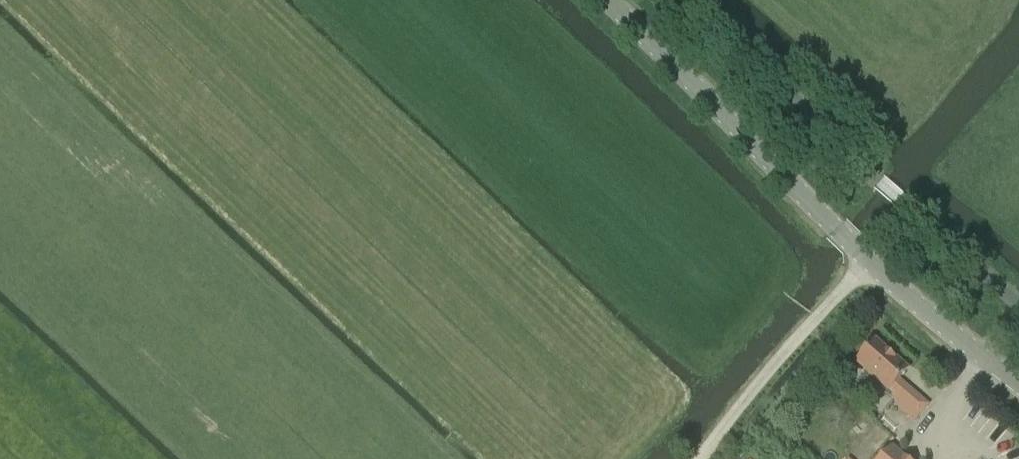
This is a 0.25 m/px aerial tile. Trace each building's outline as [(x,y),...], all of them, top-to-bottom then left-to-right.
[(875,342),(858,362),(891,390),(898,396),(894,400),(898,403),(896,404),(915,421),(929,406),(899,380),(908,371),(875,342)] [(831,360),(837,353),(830,347),(824,354),(831,360)] [(892,449),(883,458),(904,458),(892,449)]
